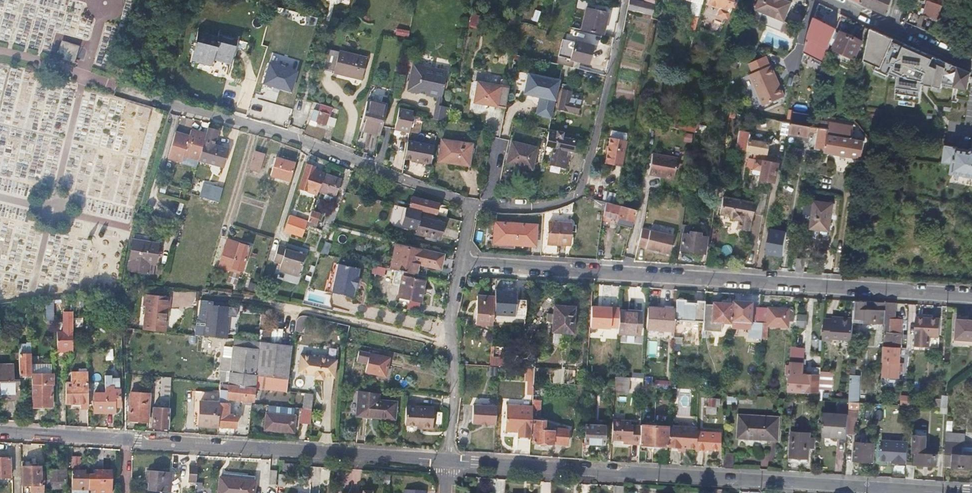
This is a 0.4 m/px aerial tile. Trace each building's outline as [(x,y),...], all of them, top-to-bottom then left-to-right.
[(635,0),(628,0),(627,9),(650,15),(652,5),(635,0)] [(664,12),(678,14),(681,0),(690,2),(687,16),(697,18),(697,16),(699,7),(702,0),(666,0),(664,12)] [(706,4),(718,8),(715,15),(725,19),(730,6),(733,7),(735,3),(732,1),(733,0),(708,0),(706,4)] [(793,2),(789,0),(761,0),(757,9),(785,21),(793,2)] [(892,0),(861,0),(860,2),(888,15),(892,0)] [(926,17),(938,20),(942,7),(927,2),(923,16),(926,17)] [(581,30),(602,34),(606,13),(586,9),(581,30)] [(472,15),(469,26),(480,29),(483,18),(472,15)] [(930,32),(934,34),(938,20),(926,17),(922,29),(930,32)] [(831,44),(837,30),(818,21),(811,34),(831,44)] [(397,28),(396,35),(409,37),(410,31),(397,28)] [(970,75),(971,71),(966,69),(952,64),(927,52),(910,45),(871,29),(863,56),(875,62),(873,66),(887,72),(888,69),(896,73),(892,97),(902,98),(917,100),(920,91),(922,83),(939,86),(941,81),(956,85),(967,88),(970,75)] [(863,40),(843,30),(834,46),(855,56),(863,40)] [(232,66),(237,42),(220,38),(218,42),(198,38),(192,61),(212,67),(214,61),(232,66)] [(144,42),(136,40),(133,50),(165,56),(166,49),(143,44),(144,42)] [(63,41),(57,58),(67,60),(72,44),(63,41)] [(587,62),(591,44),(575,41),(571,59),(587,62)] [(67,60),(75,63),(80,46),(72,44),(67,60)] [(329,52),(323,71),(365,81),(370,60),(340,54),(340,55),(329,52)] [(298,71),(270,63),(263,84),(291,93),(298,71)] [(438,97),(442,97),(447,71),(413,64),(407,91),(438,97)] [(784,96),(779,84),(777,86),(774,77),(776,76),(771,64),(750,74),(763,105),(784,96)] [(573,75),(575,68),(563,65),(561,72),(573,75)] [(124,83),(130,85),(134,70),(128,68),(124,83)] [(535,115),(551,119),(552,112),(559,80),(528,73),(523,94),(539,97),(546,99),(544,104),(538,103),(535,115)] [(619,75),(617,84),(631,86),(633,76),(619,75)] [(474,102),(505,108),(508,89),(477,84),(474,102)] [(577,114),(580,101),(571,98),(572,94),(563,92),(558,110),(577,114)] [(360,130),(380,135),(386,107),(367,102),(360,130)] [(434,118),(448,121),(451,107),(440,105),(437,104),(434,118)] [(327,124),(332,108),(322,105),(320,112),(315,110),(310,126),(315,128),(318,122),(327,124)] [(399,108),(394,131),(410,134),(413,115),(414,111),(399,108)] [(694,132),(700,120),(674,115),(671,128),(694,132)] [(823,127),(820,151),(859,157),(861,139),(846,136),(848,123),(824,119),(823,127)] [(788,121),(785,121),(784,130),(805,133),(806,128),(811,128),(811,125),(804,124),(788,121)] [(545,144),(543,156),(550,157),(546,173),(568,178),(570,169),(562,166),(565,154),(570,154),(573,140),(562,137),(563,132),(549,129),(545,144)] [(216,132),(207,130),(205,136),(199,160),(223,167),(228,150),(214,146),(216,132)] [(185,156),(199,160),(205,136),(191,133),(189,139),(176,136),(168,161),(183,165),(185,156)] [(685,133),(684,142),(693,143),(694,133),(685,133)] [(621,164),(625,141),(608,137),(602,163),(611,164),(612,162),(621,164)] [(468,167),(472,144),(441,139),(437,162),(468,167)] [(765,143),(755,141),(749,140),(748,140),(747,150),(764,152),(765,143)] [(408,142),(405,158),(413,160),(413,161),(422,162),(422,164),(431,165),(434,147),(408,142)] [(536,148),(511,143),(506,164),(531,169),(536,148)] [(949,170),(967,173),(967,175),(971,176),(971,148),(970,150),(958,147),(958,146),(946,144),(943,160),(951,162),(949,170)] [(251,168),(260,171),(261,167),(264,154),(255,151),(251,168)] [(662,177),(663,177),(666,155),(651,152),(647,174),(656,176),(656,174),(662,175),(662,177)] [(770,157),(753,154),(752,160),(747,159),(745,169),(757,171),(756,179),(769,182),(772,160),(770,157)] [(666,155),(663,177),(671,179),(675,157),(666,155)] [(272,173),(292,179),(296,162),(277,157),(272,173)] [(299,189),(318,195),(325,173),(314,170),(315,167),(307,164),(299,189)] [(714,176),(695,173),(694,182),(713,185),(714,176)] [(341,180),(325,174),(324,178),(319,191),(336,197),(341,180)] [(220,201),(223,189),(207,184),(202,197),(220,201)] [(755,193),(754,202),(752,214),(763,216),(766,195),(755,193)] [(417,211),(437,216),(439,204),(413,197),(410,209),(417,211)] [(752,214),(754,202),(722,197),(719,215),(731,217),(731,220),(738,221),(737,231),(748,233),(750,221),(751,221),(752,214)] [(605,202),(593,199),(592,207),(604,210),(605,202)] [(828,230),(833,202),(813,199),(809,228),(828,230)] [(605,202),(604,210),(603,219),(610,221),(611,217),(616,218),(617,216),(629,219),(630,208),(613,204),(605,202)] [(391,225),(405,226),(406,206),(392,206),(391,225)] [(322,230),(330,232),(333,223),(338,210),(331,208),(322,230)] [(308,222),(308,225),(316,228),(321,215),(312,211),(308,222)] [(289,216),(288,222),(284,232),(303,239),(307,228),(308,225),(308,222),(289,216)] [(442,223),(420,217),(415,236),(438,242),(442,223)] [(570,244),(571,222),(549,221),(547,243),(570,244)] [(534,246),(535,225),(495,223),(493,243),(534,246)] [(642,227),(638,245),(652,249),(653,241),(655,231),(642,227)] [(786,232),(769,229),(765,254),(781,257),(786,232)] [(699,232),(688,230),(688,234),(681,233),(678,253),(703,257),(707,237),(698,235),(699,232)] [(653,241),(652,249),(668,253),(673,235),(655,231),(653,241)] [(135,240),(134,244),(129,271),(153,275),(156,265),(157,265),(159,249),(160,245),(135,240)] [(242,269),(248,245),(228,240),(220,263),(242,269)] [(324,242),(322,253),(328,254),(330,243),(324,242)] [(296,250),(279,245),(273,263),(281,265),(279,270),(298,276),(305,255),(296,252),(296,250)] [(440,268),(442,256),(399,246),(394,268),(415,273),(418,264),(440,268)] [(795,272),(804,272),(806,259),(797,258),(796,267),(795,272)] [(359,268),(338,264),(332,291),(352,296),(354,288),(356,288),(358,276),(357,276),(359,268)] [(390,269),(377,266),(375,273),(395,278),(397,271),(390,269)] [(409,300),(420,302),(424,283),(401,279),(397,298),(409,300)] [(248,290),(256,292),(257,284),(250,282),(248,290)] [(517,292),(497,290),(495,315),(515,317),(517,292)] [(491,325),(493,297),(475,296),(473,324),(491,325)] [(147,298),(144,331),(164,333),(166,310),(169,310),(170,300),(147,298)] [(18,314),(30,314),(30,299),(18,300),(18,314)] [(418,311),(420,302),(409,300),(407,309),(418,311)] [(703,304),(704,301),(696,301),(696,304),(685,303),(685,300),(676,300),(676,306),(676,310),(675,320),(702,321),(703,304)] [(759,322),(759,307),(750,306),(750,302),(733,301),(731,320),(748,321),(747,336),(758,337),(758,339),(761,339),(762,322),(759,322)] [(887,311),(887,303),(885,303),(854,301),(853,318),(853,323),(886,325),(887,311)] [(711,304),(703,304),(702,321),(702,330),(719,330),(719,323),(728,324),(729,304),(711,303),(711,304)] [(900,348),(901,334),(900,334),(894,334),(894,331),(896,311),(898,311),(899,304),(887,303),(887,311),(888,311),(885,347),(900,348)] [(551,332),(572,333),(573,307),(553,306),(551,332)] [(612,307),(592,306),(591,328),(611,329),(612,307)] [(792,321),(793,309),(759,307),(759,322),(762,322),(761,339),(765,339),(766,326),(788,327),(788,321),(792,321)] [(675,320),(676,310),(647,308),(646,330),(674,331),(675,320)] [(206,317),(204,337),(207,338),(225,339),(226,322),(233,323),(234,314),(200,311),(200,317),(206,317)] [(639,312),(619,311),(617,332),(638,333),(639,312)] [(807,329),(807,314),(797,314),(797,328),(807,329)] [(296,332),(304,333),(306,318),(298,317),(296,332)] [(853,323),(853,318),(832,317),(832,320),(823,319),(821,341),(830,341),(830,339),(852,340),(853,323)] [(940,319),(915,317),(914,347),(930,348),(931,337),(939,338),(940,319)] [(971,345),(971,321),(957,320),(955,344),(971,345)] [(57,352),(72,351),(72,330),(57,330),(57,352)] [(805,339),(791,338),(789,375),(788,390),(819,393),(819,383),(820,372),(820,365),(804,364),(804,357),(805,339)] [(258,351),(259,343),(244,341),(234,340),(233,348),(258,351)] [(290,377),(293,346),(259,343),(258,351),(256,375),(262,376),(261,388),(289,392),(290,377)] [(885,347),(884,347),(882,377),(898,378),(900,348),(885,347)] [(22,373),(31,373),(31,371),(31,348),(18,348),(19,377),(22,377),(22,373)] [(244,386),(254,387),(256,375),(258,351),(233,348),(233,355),(230,377),(221,376),(221,383),(244,386)] [(336,376),(338,358),(328,357),(328,355),(320,354),(319,357),(301,356),(300,373),(316,375),(316,378),(324,378),(325,374),(326,374),(327,375),(336,376)] [(386,379),(390,359),(365,354),(361,374),(386,379)] [(503,366),(503,356),(490,357),(491,366),(503,366)] [(820,365),(820,358),(804,357),(804,364),(820,365)] [(19,398),(19,390),(19,382),(19,380),(12,380),(12,365),(0,365),(0,399),(19,398)] [(525,394),(533,395),(535,368),(526,368),(525,394)] [(65,404),(87,404),(87,372),(70,373),(70,382),(65,383),(65,404)] [(820,372),(819,383),(827,383),(827,372),(820,372)] [(51,384),(53,384),(53,373),(31,373),(31,404),(31,407),(51,407),(51,384)] [(94,393),(94,412),(114,413),(114,406),(119,406),(119,390),(114,389),(110,386),(111,375),(104,376),(104,393),(94,393)] [(628,393),(628,378),(614,377),(614,381),(614,392),(628,393)] [(171,378),(163,378),(161,400),(170,400),(171,378)] [(669,389),(671,381),(656,379),(655,387),(669,389)] [(597,380),(596,387),(596,393),(613,394),(614,392),(614,381),(597,380)] [(242,405),(252,407),(252,404),(254,393),(254,387),(244,386),(221,383),(220,393),(219,404),(218,426),(237,428),(237,415),(229,415),(230,399),(243,400),(242,405)] [(357,417),(395,419),(396,401),(379,400),(379,392),(359,390),(357,417)] [(201,402),(219,404),(220,393),(197,392),(195,415),(200,416),(201,402)] [(129,421),(148,423),(150,404),(150,395),(131,394),(129,421)] [(912,405),(912,396),(903,395),(902,405),(912,405)] [(719,415),(720,398),(708,398),(707,414),(719,415)] [(787,410),(787,413),(794,413),(795,399),(788,399),(787,410)] [(199,425),(218,426),(219,404),(201,402),(200,416),(199,425)] [(861,403),(849,402),(848,415),(847,433),(855,433),(856,410),(860,410),(861,403)] [(532,416),(531,425),(532,425),(532,442),(555,443),(556,427),(555,427),(554,430),(547,430),(547,427),(544,427),(544,423),(538,423),(538,404),(532,404),(532,407),(532,408),(532,416)] [(532,408),(532,407),(506,405),(505,432),(517,433),(517,437),(530,438),(531,425),(532,416),(532,408)] [(405,406),(404,425),(416,425),(422,425),(422,428),(432,428),(432,406),(405,406)] [(496,407),(473,406),(472,423),(495,425),(496,407)] [(152,427),(168,428),(169,409),(154,408),(152,427)] [(302,425),(312,426),(313,413),(304,411),(302,425)] [(297,418),(267,413),(265,429),(295,433),(297,418)] [(779,417),(739,415),(738,437),(778,440),(779,417)] [(843,440),(844,418),(823,416),(821,438),(843,440)] [(612,422),(611,441),(623,441),(631,442),(631,445),(639,446),(639,445),(640,427),(630,427),(629,423),(612,422)] [(604,426),(584,425),(583,429),(581,460),(591,460),(592,442),(603,443),(604,426)] [(640,426),(640,427),(639,445),(653,446),(654,431),(654,427),(640,426)] [(556,427),(555,443),(567,444),(568,428),(556,427)] [(653,446),(667,447),(668,428),(654,427),(654,431),(653,446)] [(809,459),(811,430),(793,429),(791,458),(809,459)] [(695,433),(694,451),(707,451),(707,449),(719,450),(720,434),(695,433)] [(962,445),(963,434),(946,433),(945,445),(944,454),(962,455),(962,445)] [(916,453),(925,454),(926,436),(914,435),(913,453),(916,453)] [(881,440),(880,461),(892,461),(892,464),(907,464),(908,444),(908,442),(881,440)] [(874,462),(875,443),(871,443),(866,443),(861,442),(859,442),(854,442),(853,460),(874,462)] [(971,456),(971,448),(971,446),(962,445),(962,455),(971,456)] [(724,453),(723,469),(732,469),(733,454),(724,453)] [(937,454),(925,454),(916,453),(915,467),(936,468),(937,454)] [(944,454),(944,465),(952,466),(952,468),(970,469),(971,456),(962,455),(944,454)] [(0,458),(0,478),(11,478),(11,476),(14,476),(14,469),(11,468),(11,458),(0,458)] [(82,459),(73,459),(72,490),(89,490),(89,476),(86,476),(86,471),(82,471),(82,459)] [(197,482),(198,465),(190,465),(189,482),(197,482)] [(45,472),(41,472),(41,467),(39,467),(23,467),(23,486),(32,486),(32,492),(45,492),(45,489),(45,472)] [(89,476),(89,490),(89,491),(96,492),(103,492),(103,470),(94,470),(94,475),(89,474),(89,476)] [(103,470),(103,492),(114,492),(114,470),(103,470)] [(172,472),(148,470),(148,477),(147,478),(147,481),(150,481),(149,491),(171,492),(172,472)] [(48,473),(45,472),(45,489),(55,489),(55,487),(60,487),(61,484),(66,484),(66,471),(49,471),(48,473)] [(258,479),(220,476),(219,492),(256,492),(258,479)]
